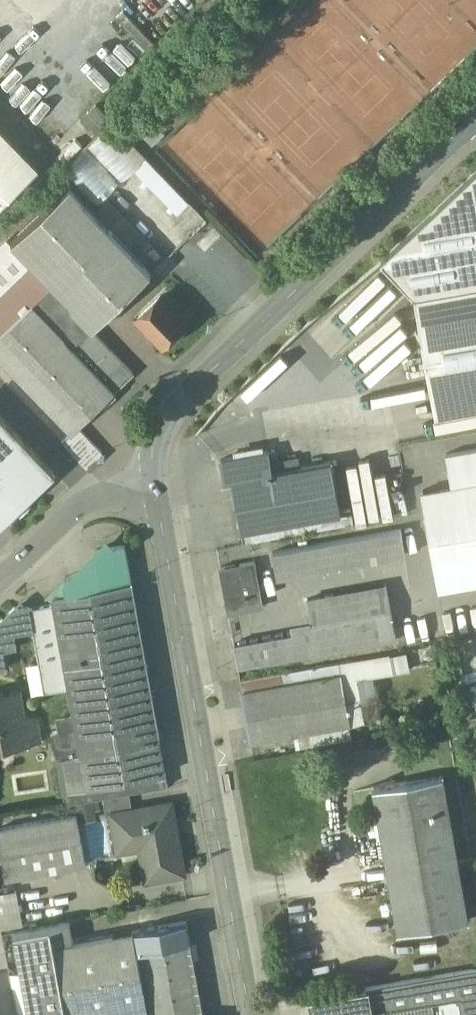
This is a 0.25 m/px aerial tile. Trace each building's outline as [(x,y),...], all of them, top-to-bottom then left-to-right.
[(132,167),(170,207),(181,197),(110,121),(65,163),(99,198),(132,167)] [(0,130),(0,205),(37,169),(0,130)] [(382,261),(415,297),(475,286),(475,172),(382,261)] [(68,186),(9,242),(51,286),(93,330),(152,274),(68,186)] [(213,229),(197,245),(205,254),(222,238),(213,229)] [(0,250),(0,334),(31,304),(51,286),(9,242),(0,250)] [(93,330),(51,286),(31,304),(73,348),(92,331),(93,330)] [(415,297),(436,416),(475,409),(475,286),(415,297)] [(162,295),(138,318),(164,345),(188,322),(162,295)] [(31,304),(0,334),(0,361),(69,434),(70,435),(77,428),(115,392),(114,391),(73,348),(31,304)] [(133,374),(92,331),(73,348),(114,391),(133,374)] [(12,508),(14,510),(24,500),(23,498),(53,471),(0,416),(0,520),(12,508)] [(103,454),(77,428),(70,435),(69,434),(62,442),(87,469),(103,454)] [(446,455),(452,486),(475,482),(475,449),(446,455)] [(269,451),(221,460),(225,482),(232,481),(232,480),(273,472),(269,451)] [(273,472),(232,480),(232,481),(242,532),(341,514),(332,461),(273,472)] [(421,492),(426,521),(456,515),(475,512),(475,482),(452,486),(421,492)] [(456,515),(463,557),(475,555),(475,512),(456,515)] [(456,515),(426,521),(434,563),(463,557),(456,515)] [(401,530),(272,553),(277,577),(405,553),(401,530)] [(125,546),(95,551),(102,588),(132,583),(125,546)] [(434,563),(439,591),(475,585),(475,555),(463,557),(434,563)] [(255,562),(220,568),(226,599),(229,614),(263,607),(260,593),(255,562)] [(102,588),(53,597),(54,604),(54,605),(69,688),(76,728),(81,753),(81,755),(160,741),(132,583),(102,588)] [(386,586),(307,600),(312,624),(391,609),(386,586)] [(54,605),(30,609),(34,630),(40,662),(45,692),(69,688),(54,605)] [(16,608),(15,607),(0,622),(0,669),(7,668),(3,650),(17,647),(15,634),(34,630),(30,609),(29,607),(28,608),(16,608)] [(391,609),(312,624),(313,631),(317,654),(396,640),(391,609)] [(313,631),(234,645),(238,669),(317,654),(313,631)] [(391,659),(380,660),(382,673),(393,671),(391,659)] [(374,660),(355,663),(357,677),(382,673),(380,660),(375,661),(374,660)] [(354,661),(281,674),(283,685),(342,674),(343,680),(357,677),(355,663),(354,661)] [(40,662),(28,664),(33,694),(45,692),(40,662)] [(281,674),(240,681),(242,692),(283,685),(281,674)] [(283,685),(242,692),(251,744),(351,726),(343,680),(342,674),(283,685)] [(41,735),(38,720),(23,714),(18,689),(0,692),(0,743),(41,735)] [(76,728),(53,732),(57,758),(81,753),(76,728)] [(160,741),(81,755),(81,753),(57,758),(66,804),(103,798),(130,793),(168,786),(160,741)] [(442,776),(374,788),(399,932),(468,919),(442,776)] [(130,793),(103,798),(107,817),(113,816),(112,814),(133,810),(130,793)] [(133,810),(112,814),(113,816),(117,841),(139,838),(147,881),(184,874),(171,804),(133,810)] [(0,828),(0,846),(6,879),(48,872),(48,876),(65,873),(64,869),(86,865),(77,815),(0,828)] [(0,893),(0,913),(3,928),(23,924),(17,890),(0,893)] [(15,932),(30,1014),(67,1014),(54,945),(74,942),(71,921),(15,932)] [(136,930),(152,1014),(203,1014),(187,921),(136,930)] [(54,945),(67,1014),(152,1014),(136,930),(74,942),(54,945)] [(370,986),(374,1012),(357,1014),(467,1014),(475,1013),(475,967),(370,986)] [(309,997),(312,1014),(357,1014),(374,1012),(370,986),(309,997)]
